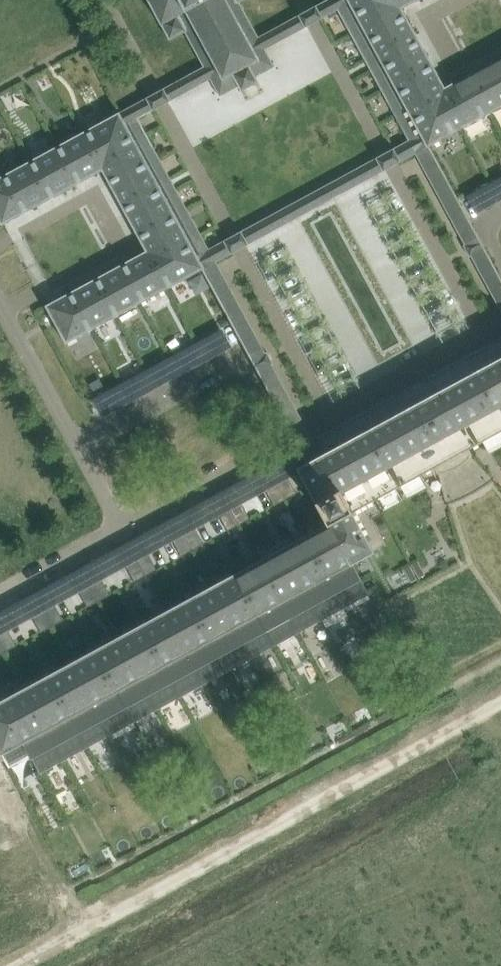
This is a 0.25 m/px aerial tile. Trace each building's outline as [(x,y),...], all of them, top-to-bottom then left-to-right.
[(240,2),(243,0),(148,0),(170,40),(185,32),(204,66),(169,85),(176,98),(210,79),(220,96),(239,86),(242,91),(258,82),(256,77),(275,66),(265,49),(300,30),(293,18),(259,36),(240,2)] [(322,2),(328,15),(350,3),(420,134),(399,145),(406,158),(416,153),(500,311),(500,277),(484,246),(469,218),(430,146),(500,107),(500,57),(445,87),(402,8),(418,0),(326,0),(322,2)] [(0,177),(0,221),(2,225),(103,170),(123,208),(126,213),(146,251),(46,305),(66,343),(203,269),(241,341),(253,363),(267,355),(217,262),(226,257),(218,243),(209,248),(197,255),(164,193),(161,188),(127,124),(138,118),(148,113),(141,101),(132,105),(0,177)] [(254,241),(378,174),(371,161),(247,228),(254,241)] [(480,185),(470,190),(480,208),(490,202),(480,185)] [(218,327),(207,333),(217,350),(227,345),(218,327)] [(190,342),(179,348),(189,366),(199,360),(190,342)] [(0,700),(0,751),(2,754),(10,767),(32,755),(41,770),(239,662),(296,631),(368,592),(361,577),(354,563),(375,551),(353,511),(436,466),(470,448),(500,431),(500,357),(434,393),(409,407),(338,446),(321,455),(313,439),(299,446),(299,448),(307,462),(298,467),(328,522),(259,559),(258,557),(255,558),(252,559),(250,560),(247,562),(245,564),(247,566),(84,655),(83,653),(80,653),(77,654),(74,655),(72,657),(70,660),(71,662),(0,700)] [(162,358),(151,363),(161,381),(171,375),(162,358)] [(271,361),(257,369),(288,427),(302,419),(271,361)] [(134,373),(123,379),(133,396),(143,390),(134,373)] [(105,388),(95,394),(104,412),(115,406),(105,388)] [(281,463),(269,469),(286,499),(297,493),(281,463)] [(269,469),(258,475),(275,505),(286,499),(269,469)] [(234,488),(223,495),(239,524),(251,518),(234,488)] [(223,495),(212,501),(228,531),(239,524),(223,495)] [(188,514),(177,520),(193,550),(204,544),(188,514)] [(177,520),(165,526),(181,556),(193,550),(177,520)] [(141,539),(130,545),(146,575),(157,569),(141,539)] [(130,545),(119,551),(135,581),(146,575),(130,545)] [(94,565),(83,571),(99,601),(111,594),(94,565)] [(83,571),(72,577),(88,607),(99,601),(83,571)] [(47,590),(36,596),(52,626),(64,620),(47,590)] [(36,596),(25,602),(41,632),(52,626),(36,596)] [(0,616),(0,641),(6,652),(17,645),(1,616),(0,616)]
